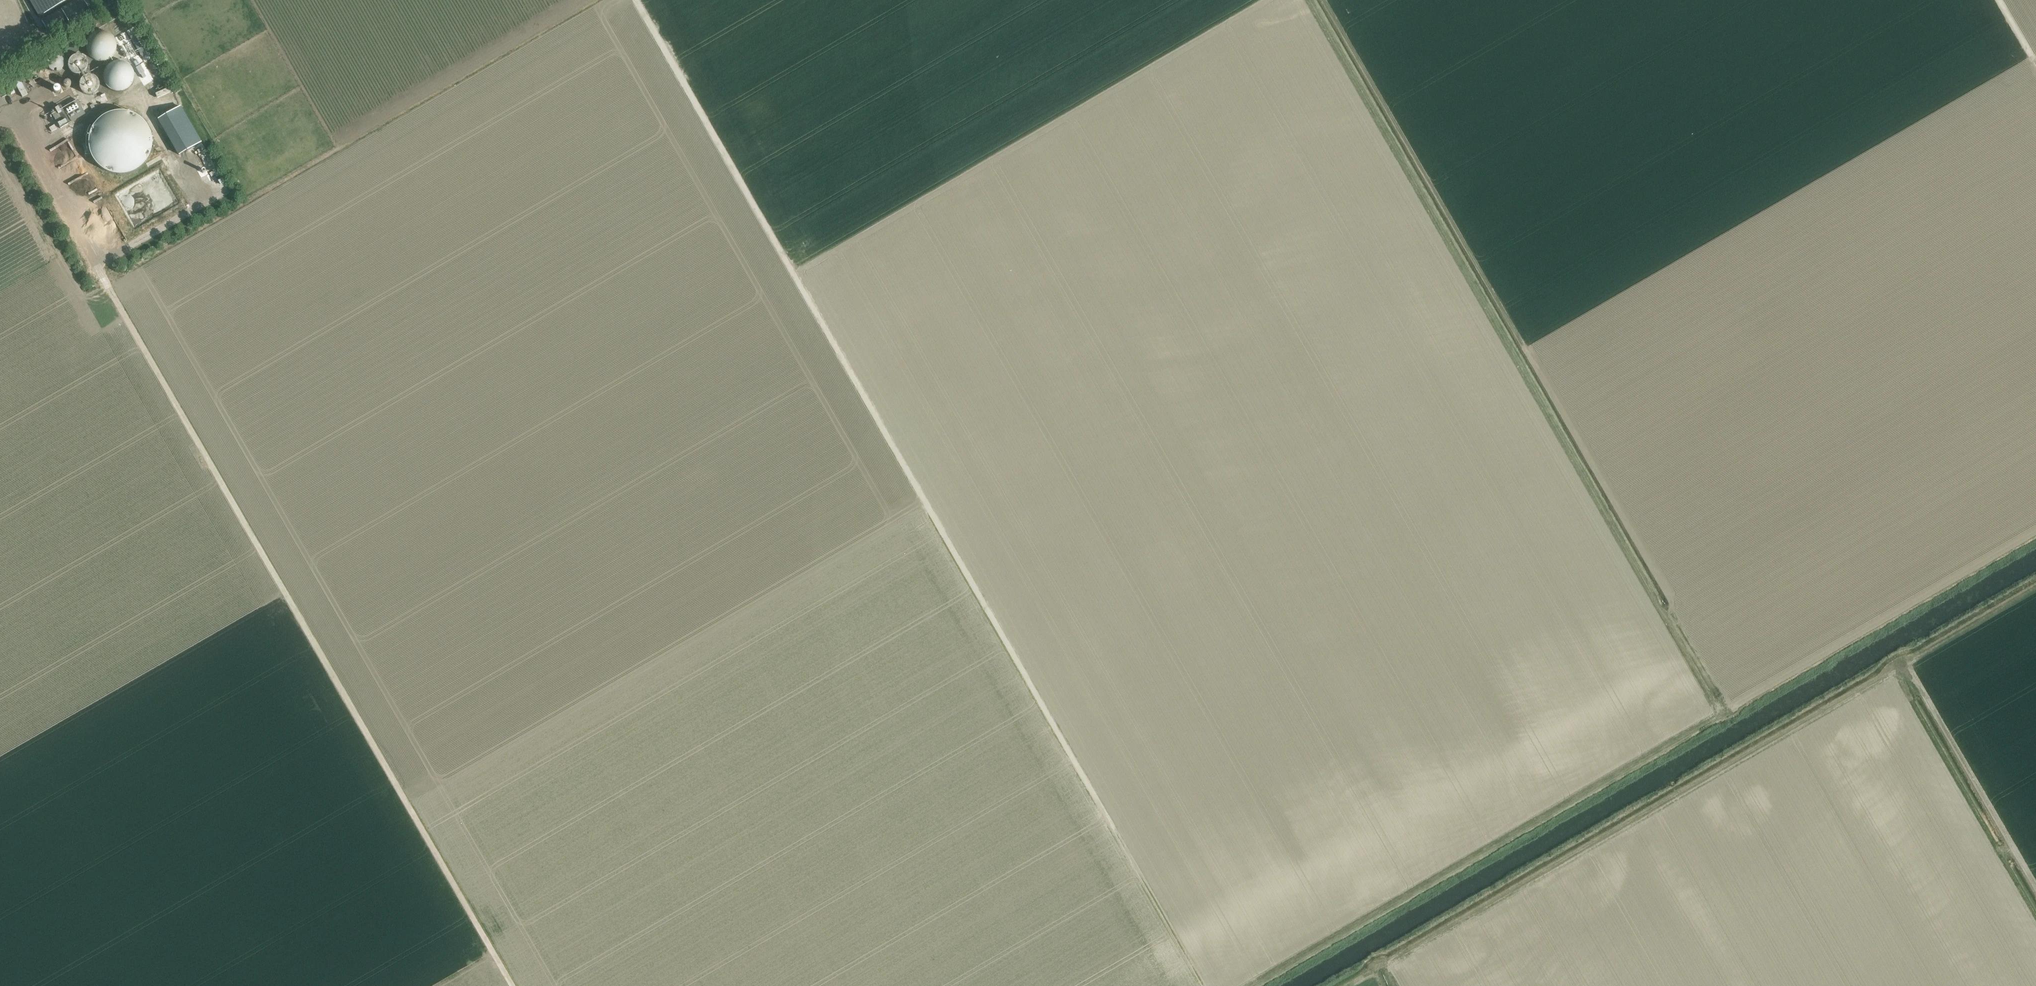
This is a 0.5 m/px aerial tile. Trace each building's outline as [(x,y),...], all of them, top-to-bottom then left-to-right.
[(67,0),(29,0),(39,16),(67,0)] [(92,15),(83,0),(76,0),(41,20),(47,30),(66,19),(71,27),(92,15)] [(101,30),(98,31),(95,31),(93,32),(91,34),(89,36),(87,38),(86,41),(85,43),(85,46),(85,49),(86,51),(87,54),(89,56),(91,58),(93,60),(95,61),(98,62),(101,62),(103,62),(106,61),(109,60),(111,58),(113,56),(114,54),(116,51),(116,49),(116,46),(116,43),(116,41),(114,38),(113,36),(111,34),(109,32),(106,31),(103,31),(101,30)] [(56,56),(54,57),(52,57),(50,59),(49,60),(48,62),(48,64),(48,66),(49,68),(50,69),(52,71),(54,71),(56,72),(58,71),(60,71),(61,69),(62,68),(63,66),(64,64),(63,62),(62,60),(61,59),(60,57),(58,57),(56,56)] [(78,56),(75,56),(73,57),(71,58),(70,60),(69,63),(68,65),(69,68),(70,70),(71,72),(73,74),(75,75),(78,75),(80,75),(83,74),(85,72),(86,70),(87,68),(88,65),(87,63),(86,60),(85,58),(83,57),(80,56),(78,56)] [(119,61),(116,61),(114,62),(111,63),(109,65),(107,67),(106,69),(105,71),(104,74),(104,76),(104,79),(105,82),(106,84),(107,86),(109,88),(111,89),(114,91),(116,91),(119,92),(121,91),(124,91),(126,89),(128,88),(130,86),(132,84),(133,82),(134,79),(134,76),(134,74),(133,71),(132,69),(130,67),(128,65),(126,63),(124,62),(121,61),(119,61)] [(53,83),(64,78),(62,73),(51,79),(53,83)] [(89,76),(87,76),(85,77),(83,79),(81,81),(80,83),(80,85),(80,88),(81,90),(83,92),(85,94),(87,95),(89,95),(92,95),(94,94),(96,92),(98,90),(99,88),(99,85),(99,83),(98,81),(96,79),(94,77),(92,76),(89,76)] [(156,101),(143,98),(129,101),(118,109),(111,120),(108,133),(111,147),(118,158),(129,166),(143,168),(156,166),(168,158),(175,147),(178,133),(175,120),(168,109),(156,101)] [(102,231),(111,239),(119,230),(111,222),(102,231)] [(971,679),(965,682),(974,697),(979,694),(971,679)] [(1000,720),(1004,727),(1011,723),(1008,716),(1000,720)] [(1008,756),(1015,752),(1012,746),(1004,750),(1008,756)]
